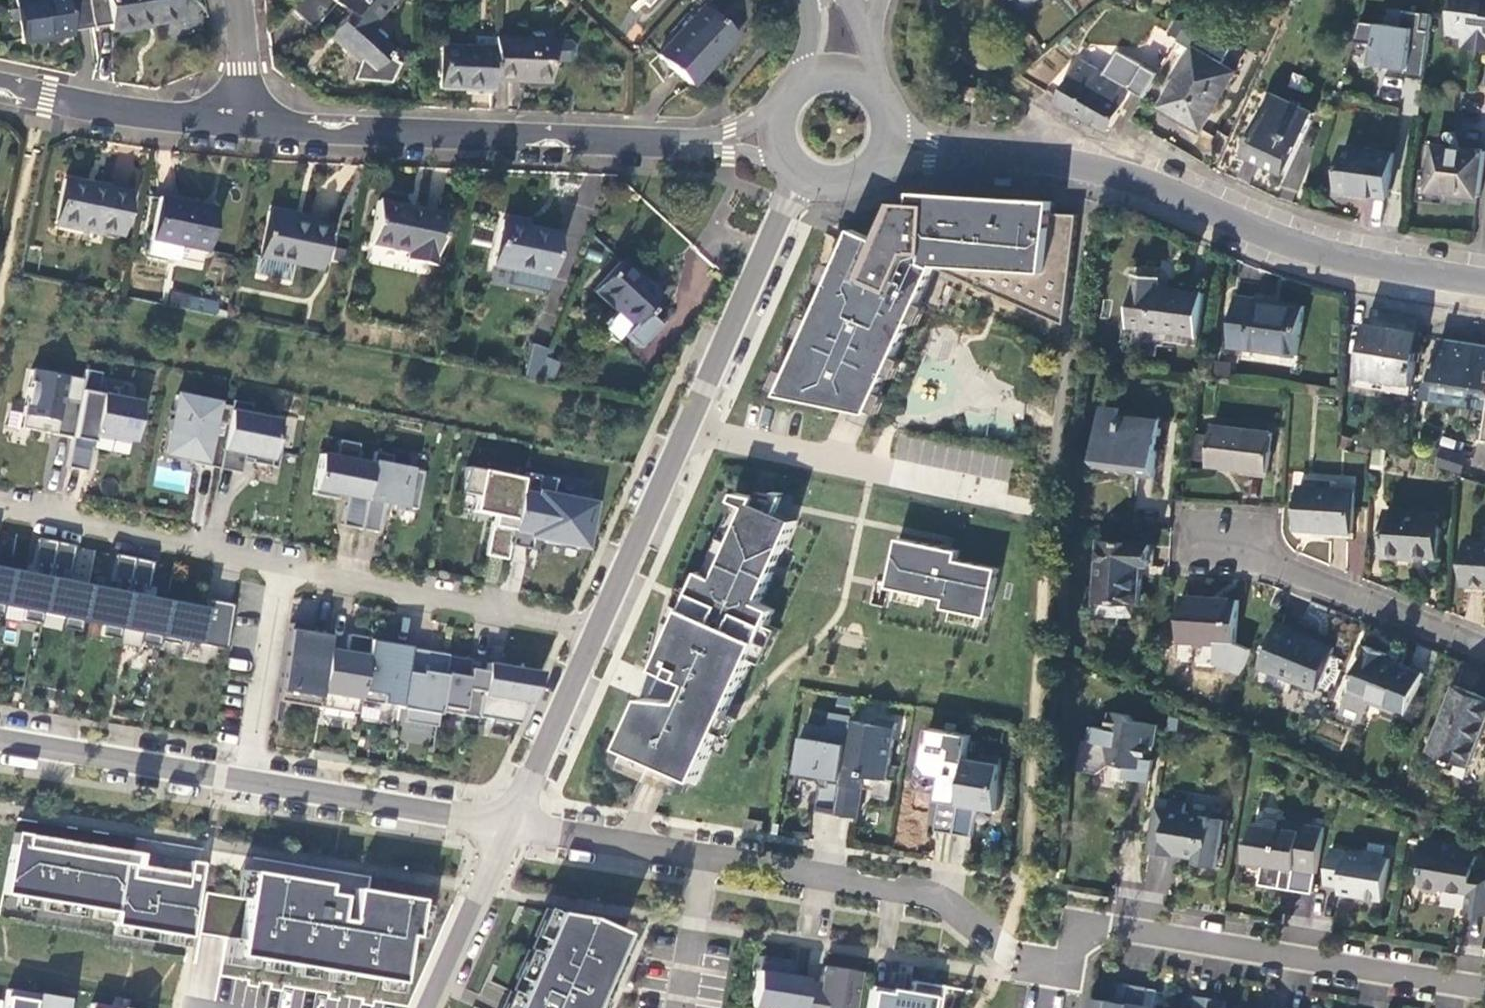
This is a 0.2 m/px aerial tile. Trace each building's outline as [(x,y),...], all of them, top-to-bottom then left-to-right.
[(92,28),(88,0),(18,0),(15,0),(22,44),(73,36),(72,31),(92,28)] [(92,28),(110,25),(111,30),(178,20),(175,0),(88,0),(92,28)] [(291,9),(313,29),(335,6),(345,15),(325,37),(355,64),(349,80),(385,83),(394,64),(382,57),(388,50),(366,30),(393,0),(299,0),(291,9)] [(1023,9),(1036,0),(1017,0),(1023,9)] [(1454,27),(1468,29),(1465,46),(1484,49),(1484,0),(1457,0),(1454,27)] [(692,85),(735,37),(702,7),(659,55),(692,85)] [(1401,29),(1360,24),(1354,44),(1374,47),(1372,66),(1405,71),(1404,79),(1424,81),(1433,16),(1404,12),(1401,29)] [(495,38),(494,37),(493,47),(492,79),(510,80),(548,82),(549,63),(550,40),(495,38)] [(550,40),(549,63),(567,64),(571,61),(572,46),(568,41),(550,40)] [(1210,133),(1246,71),(1241,68),(1243,63),(1232,55),(1229,61),(1201,44),(1164,107),(1210,133)] [(437,88),(492,91),(492,79),(493,47),(438,45),(437,88)] [(1058,103),(1111,133),(1134,91),(1146,98),(1162,73),(1120,51),(1108,71),(1084,59),(1060,99),(1058,103)] [(1287,177),(1314,117),(1274,98),(1247,158),(1287,177)] [(1484,160),(1484,153),(1438,146),(1432,193),(1480,200),(1484,160)] [(1390,199),(1395,152),(1347,147),(1341,192),(1390,199)] [(130,196),(63,182),(54,224),(122,238),(130,196)] [(855,231),(782,396),(872,415),(932,279),(937,269),(1065,324),(1078,216),(1054,214),(1055,202),(914,193),(914,205),(896,204),(879,241),(855,231)] [(216,211),(159,199),(148,254),(177,260),(180,246),(208,252),(216,211)] [(443,217),(378,204),(370,244),(408,253),(407,260),(433,266),(443,217)] [(291,264),(319,270),(328,230),(293,222),(294,219),(268,213),(254,274),(287,281),(291,264)] [(502,223),(492,267),(512,271),(549,279),(551,279),(559,238),(517,229),(518,226),(502,223)] [(663,296),(623,260),(596,290),(633,325),(648,312),(663,296)] [(546,294),(549,279),(512,271),(509,286),(546,294)] [(1131,336),(1199,345),(1205,292),(1163,286),(1163,277),(1137,274),(1131,336)] [(218,304),(170,294),(168,305),(215,315),(218,304)] [(1307,306),(1237,297),(1231,347),(1300,357),(1307,306)] [(625,334),(640,347),(661,324),(648,312),(633,325),(625,334)] [(1415,387),(1424,334),(1369,326),(1358,387),(1375,389),(1376,380),(1415,387)] [(1484,394),(1484,348),(1443,342),(1435,387),(1484,394)] [(535,383),(546,350),(532,346),(521,378),(535,383)] [(558,364),(543,360),(537,380),(551,384),(558,364)] [(83,380),(32,370),(21,427),(71,438),(83,380)] [(101,373),(86,371),(66,466),(86,471),(93,441),(96,442),(97,434),(132,441),(140,402),(97,394),(101,373)] [(1435,387),(1433,400),(1484,408),(1484,394),(1435,387)] [(223,401),(177,391),(162,456),(210,466),(217,468),(219,468),(231,410),(231,406),(223,404),(223,401)] [(231,410),(219,468),(241,473),(244,458),(253,459),(252,463),(279,468),(279,447),(283,419),(251,413),(252,404),(232,400),(231,406),(231,410)] [(1104,414),(1099,462),(1119,464),(1119,468),(1140,471),(1159,473),(1163,430),(1139,427),(1140,418),(1104,414)] [(1164,421),(1140,418),(1139,427),(1163,430),(1164,421)] [(1275,434),(1215,427),(1211,467),(1271,473),(1275,434)] [(354,462),(358,445),(338,441),(335,458),(320,455),(313,495),(346,501),(341,525),(359,529),(372,465),(354,462)] [(1468,457),(1444,450),(1438,467),(1460,474),(1463,475),(1468,457)] [(359,529),(377,533),(383,504),(415,510),(423,472),(390,466),(391,456),(374,452),(372,465),(359,529)] [(1119,464),(1099,462),(1098,471),(1140,476),(1140,471),(1119,468),(1119,464)] [(522,479),(465,468),(460,493),(476,496),(472,511),(493,516),(484,556),(506,560),(509,546),(522,479)] [(522,479),(509,546),(529,550),(531,540),(579,550),(589,501),(552,493),(555,480),(523,473),(522,479)] [(1358,489),(1303,486),(1299,530),(1355,533),(1358,489)] [(738,503),(707,574),(704,572),(660,670),(693,685),(686,702),(647,700),(625,748),(662,765),(701,782),(729,718),(776,612),(761,604),(797,522),(784,516),(778,513),(785,498),(786,495),(776,493),(776,495),(760,491),(758,498),(738,494),(734,502),(738,503)] [(1442,516),(1389,512),(1386,558),(1410,560),(1411,555),(1440,558),(1442,516)] [(42,614),(56,543),(37,539),(31,575),(10,571),(3,606),(24,610),(22,620),(40,624),(42,614)] [(946,550),(900,540),(889,588),(947,601),(945,609),(989,619),(1000,570),(958,561),(960,553),(946,550)] [(1098,600),(1104,600),(1137,603),(1142,603),(1144,567),(1150,566),(1151,544),(1103,541),(1098,600)] [(1472,542),(1468,586),(1484,588),(1484,543),(1472,542)] [(81,622),(88,586),(67,582),(74,546),(56,543),(42,614),(63,618),(61,629),(79,632),(81,622)] [(134,559),(115,556),(108,590),(88,586),(81,622),(103,626),(101,636),(119,640),(134,559)] [(159,641),(167,601),(151,599),(153,591),(147,590),(153,563),(134,559),(119,640),(158,647),(159,641)] [(10,571),(0,569),(0,616),(1,616),(3,606),(10,571)] [(1242,601),(1185,598),(1183,642),(1239,645),(1242,601)] [(1137,603),(1104,600),(1103,614),(1136,616),(1137,603)] [(207,602),(206,609),(167,601),(159,641),(178,645),(179,641),(222,649),(229,606),(207,602)] [(329,631),(290,624),(277,701),(317,709),(317,708),(326,650),(329,631)] [(1337,649),(1280,627),(1264,667),(1321,690),(1337,649)] [(369,639),(348,636),(345,653),(326,650),(317,708),(356,714),(358,700),(369,641),(369,639)] [(369,641),(358,700),(398,707),(407,649),(408,647),(369,641)] [(1194,646),(1192,665),(1208,667),(1210,648),(1194,646)] [(1388,655),(1369,648),(1344,712),(1365,719),(1372,699),(1410,714),(1425,676),(1386,660),(1388,655)] [(437,712),(447,656),(407,649),(398,707),(395,721),(397,721),(399,709),(405,710),(403,722),(435,727),(437,712)] [(477,718),(485,672),(468,669),(470,660),(447,656),(437,712),(477,719),(477,718)] [(540,675),(486,664),(485,672),(477,718),(518,725),(540,675)] [(1484,741),(1484,698),(1458,687),(1432,752),(1475,768),(1484,741)] [(1080,768),(1099,771),(1114,761),(1130,763),(1128,776),(1150,779),(1159,723),(1134,718),(1130,713),(1112,710),(1109,726),(1093,724),(1091,738),(1085,737),(1080,768)] [(830,728),(806,725),(798,778),(819,782),(823,787),(818,812),(837,815),(852,722),(853,717),(832,713),(830,728)] [(889,781),(897,724),(881,721),(875,725),(852,722),(837,815),(859,819),(866,777),(889,781)] [(972,736),(929,729),(923,766),(930,777),(942,779),(939,802),(942,802),(937,832),(955,835),(968,760),(972,736)] [(999,812),(1002,759),(984,756),(983,762),(968,760),(955,835),(974,838),(978,808),(999,812)] [(1218,865),(1226,818),(1189,812),(1186,807),(1187,801),(1171,798),(1170,807),(1156,805),(1148,849),(1178,854),(1179,850),(1196,853),(1194,861),(1218,865)] [(1254,821),(1251,840),(1248,839),(1245,860),(1263,863),(1260,883),(1281,886),(1284,867),(1316,872),(1324,825),(1281,818),(1280,826),(1254,821)] [(765,822),(748,819),(746,830),(763,833),(765,822)] [(193,933),(200,892),(204,865),(16,832),(6,895),(117,914),(116,923),(192,936),(193,933)] [(1422,839),(1419,857),(1424,864),(1421,884),(1424,890),(1438,892),(1443,888),(1470,893),(1467,910),(1484,913),(1484,867),(1475,866),(1477,855),(1445,850),(1446,843),(1422,839)] [(1341,885),(1340,891),(1383,899),(1390,857),(1331,848),(1325,882),(1341,885)] [(1316,872),(1284,867),(1281,886),(1313,892),(1316,872)] [(242,955),(402,981),(410,936),(418,937),(424,900),(255,872),(251,900),(244,942),(242,955)] [(244,942),(251,900),(200,892),(193,933),(244,942)] [(511,1007),(589,1007),(621,934),(586,918),(553,913),(511,1007)] [(759,957),(750,1007),(754,1007),(801,1007),(805,985),(806,980),(791,977),(793,963),(759,957)] [(820,987),(805,985),(801,1007),(851,1007),(857,973),(822,967),(820,987)] [(870,988),(866,1007),(938,1007),(941,987),(911,982),(909,994),(870,988)] [(1134,985),(1119,983),(1116,1003),(1091,999),(1090,1007),(1130,1007),(1134,985)] [(1134,985),(1130,1007),(1145,1007),(1148,987),(1134,985)] [(6,990),(3,1007),(70,1007),(71,999),(6,990)] [(1211,998),(1196,995),(1194,1007),(1209,1007),(1211,998)] [(1226,1000),(1211,998),(1209,1007),(1225,1007),(1226,1000)]
